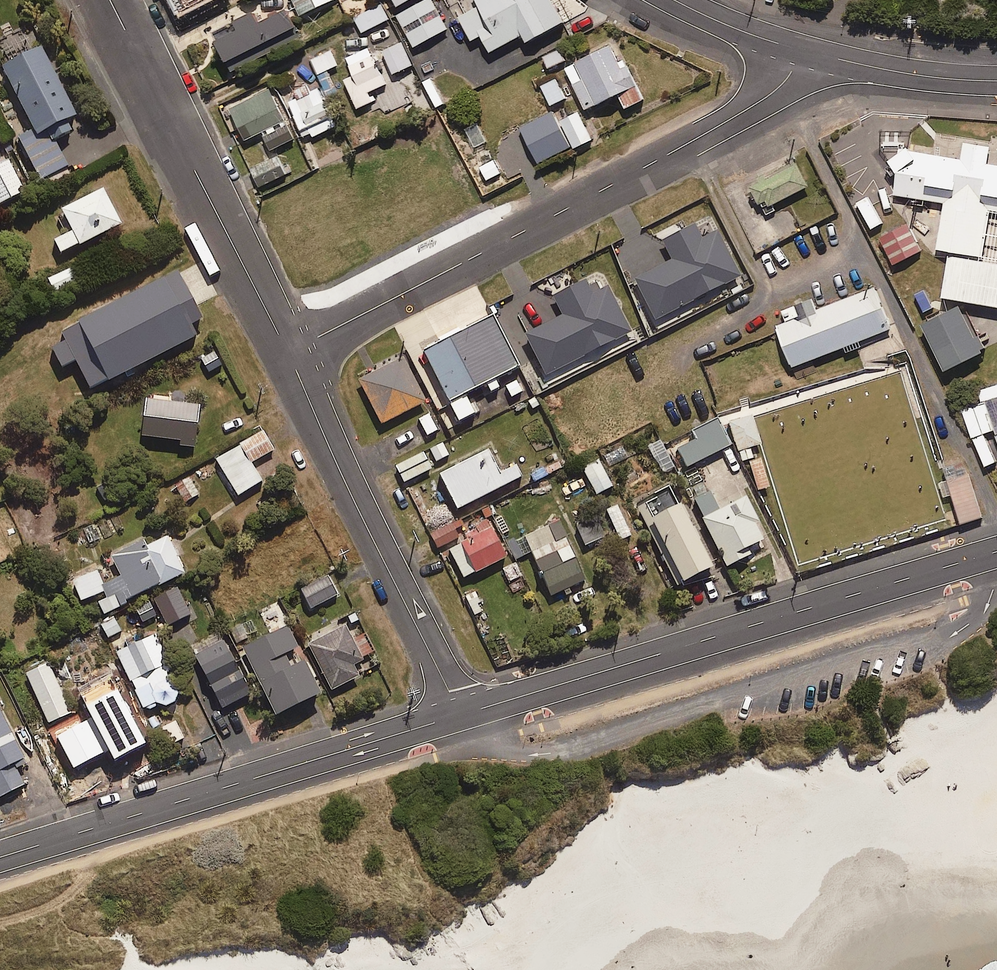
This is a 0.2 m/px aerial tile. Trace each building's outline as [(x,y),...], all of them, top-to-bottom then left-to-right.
[(297,17),(289,0),(274,0),(215,30),(235,70),(248,63),(243,52),(300,23),(297,17)] [(302,14),(330,0),(295,0),(302,14)] [(448,27),(434,0),(424,0),(393,17),(401,32),(407,29),(416,45),(448,27)] [(564,20),(553,0),(479,0),(482,3),(461,16),(474,38),(483,33),(493,50),(524,32),(530,40),(564,20)] [(363,31),(390,17),(382,3),(356,17),(363,31)] [(35,127),(18,136),(26,152),(40,179),(68,165),(55,138),(72,129),(67,119),(77,114),(32,25),(0,42),(0,48),(5,58),(1,60),(35,127)] [(645,98),(626,59),(617,40),(567,66),(588,108),(620,91),(628,107),(645,98)] [(394,72),(413,64),(403,41),(384,49),(394,72)] [(550,69),(569,56),(561,44),(542,57),(550,69)] [(330,46),(311,56),(333,99),(343,94),(329,66),(338,62),(330,46)] [(370,90),(386,83),(371,47),(348,57),(356,75),(347,79),(359,107),(374,100),(370,90)] [(553,104),(567,97),(557,77),(543,84),(553,104)] [(273,149),(298,136),(271,85),(230,106),(246,138),(263,129),(273,149)] [(320,89),(291,103),(306,133),(309,131),(312,137),(338,124),(320,89)] [(580,111),(560,121),(555,110),(522,126),(539,161),(592,136),(580,111)] [(900,152),(894,189),(937,196),(928,248),(979,256),(986,213),(996,215),(996,167),(980,164),(982,150),(951,145),(948,159),(900,152)] [(261,185),(285,174),(276,156),(252,168),(261,185)] [(0,164),(0,202),(24,190),(10,159),(0,164)] [(768,215),(778,210),(775,202),(810,185),(799,163),(753,186),(764,208),(768,215)] [(62,252),(121,223),(104,188),(59,209),(70,232),(55,239),(62,252)] [(701,236),(695,223),(663,240),(673,260),(635,279),(655,319),(743,274),(719,227),(701,236)] [(893,266),(922,252),(907,224),(879,238),(893,266)] [(947,256),(940,296),(996,308),(996,266),(947,256)] [(54,295),(82,282),(74,265),(47,278),(54,295)] [(203,316),(180,270),(62,330),(66,338),(53,345),(64,368),(78,361),(92,388),(198,334),(192,322),(203,316)] [(525,333),(545,374),(632,330),(609,284),(601,289),(597,282),(590,286),(587,279),(553,295),(563,314),(525,333)] [(887,330),(871,289),(799,317),(793,304),(779,310),(784,323),(775,327),(791,368),(841,348),(843,354),(859,347),(857,341),(887,330)] [(923,329),(945,369),(982,350),(960,309),(923,329)] [(424,350),(450,401),(485,383),(489,390),(499,385),(495,377),(519,365),(494,315),(424,350)] [(382,423),(427,401),(404,356),(360,378),(382,423)] [(996,397),(996,384),(977,390),(981,402),(996,397)] [(201,405),(147,398),(143,435),(180,439),(180,446),(195,448),(201,405)] [(983,433),(993,429),(983,402),(961,409),(982,467),(994,463),(983,433)] [(427,435),(439,429),(429,410),(417,416),(427,435)] [(752,415),(730,422),(742,459),(754,455),(751,447),(762,443),(752,415)] [(689,465),(731,445),(718,418),(693,430),(697,438),(680,446),(689,465)] [(217,459),(239,495),(262,480),(252,463),(274,449),(263,431),(217,459)] [(517,464),(501,472),(490,449),(468,460),(441,473),(458,508),(523,476),(517,464)] [(405,481),(432,468),(424,452),(397,465),(405,481)] [(770,486),(762,458),(750,462),(759,490),(770,486)] [(598,494),(613,485),(598,459),(583,468),(598,494)] [(963,522),(983,516),(970,473),(941,482),(945,495),(954,493),(963,522)] [(186,502),(199,493),(189,477),(175,486),(186,502)] [(678,585),(714,567),(673,483),(636,501),(678,585)] [(755,521),(759,519),(747,496),(722,509),(708,483),(690,493),(728,566),(752,554),(749,547),(764,539),(755,521)] [(508,556),(489,518),(477,523),(463,530),(466,536),(449,545),(465,577),(508,556)] [(552,594),(586,579),(560,520),(526,535),(552,594)] [(588,547),(602,539),(593,522),(579,530),(588,547)] [(459,539),(453,523),(432,530),(437,546),(459,539)] [(104,614),(121,606),(119,601),(184,572),(168,536),(146,546),(143,539),(111,553),(121,576),(102,584),(108,598),(98,602),(104,614)] [(105,592),(102,584),(98,571),(73,579),(80,600),(105,592)] [(312,608),(338,594),(328,575),(302,589),(312,608)] [(320,694),(303,659),(298,647),(287,625),(244,646),(277,715),(320,694)] [(354,664),(363,660),(346,626),(310,644),(333,689),(359,676),(354,664)] [(168,670),(172,668),(155,633),(117,652),(147,712),(162,705),(163,707),(182,698),(168,670)] [(224,707),(254,691),(225,640),(196,656),(224,707)] [(48,722),(71,713),(50,663),(27,672),(48,722)] [(107,715),(69,735),(88,771),(127,750),(130,756),(151,746),(122,691),(101,702),(107,715)] [(27,762),(0,709),(0,796),(25,784),(16,768),(27,762)]
